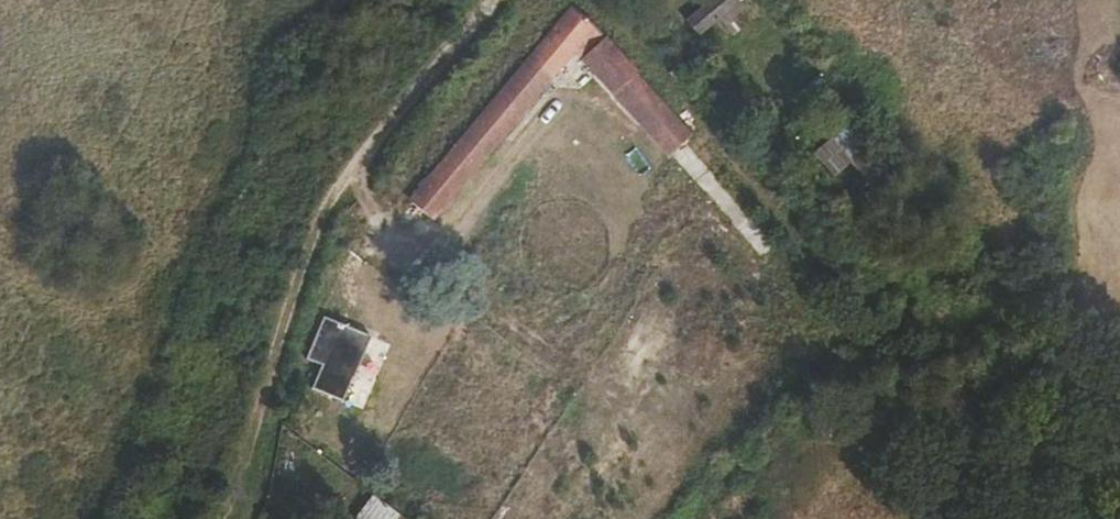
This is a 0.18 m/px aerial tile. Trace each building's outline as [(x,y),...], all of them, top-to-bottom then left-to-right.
[(696,42),(734,7),(728,0),(713,0),(683,28),(696,42)] [(590,38),(574,54),(632,118),(673,162),(689,179),(702,167),(645,106),(648,103),(590,38)] [(558,69),(578,91),(587,82),(626,124),(632,118),(574,54),(558,69)] [(558,69),(543,83),(557,97),(564,90),(571,97),(578,91),(558,69)] [(557,97),(543,83),(518,107),(531,121),(557,97)] [(505,145),(531,121),(518,107),(492,132),(505,145)] [(505,145),(492,132),(449,172),(462,186),(505,145)] [(438,209),(462,186),(449,172),(425,196),(438,209)] [(438,209),(425,196),(406,213),(419,226),(438,209)] [(322,359),(315,380),(351,393),(370,343),(319,324),(308,353),(322,359)] [(351,393),(315,380),(308,397),(345,410),(351,393)] [(356,518),(392,518),(396,513),(372,497),(356,518)]
